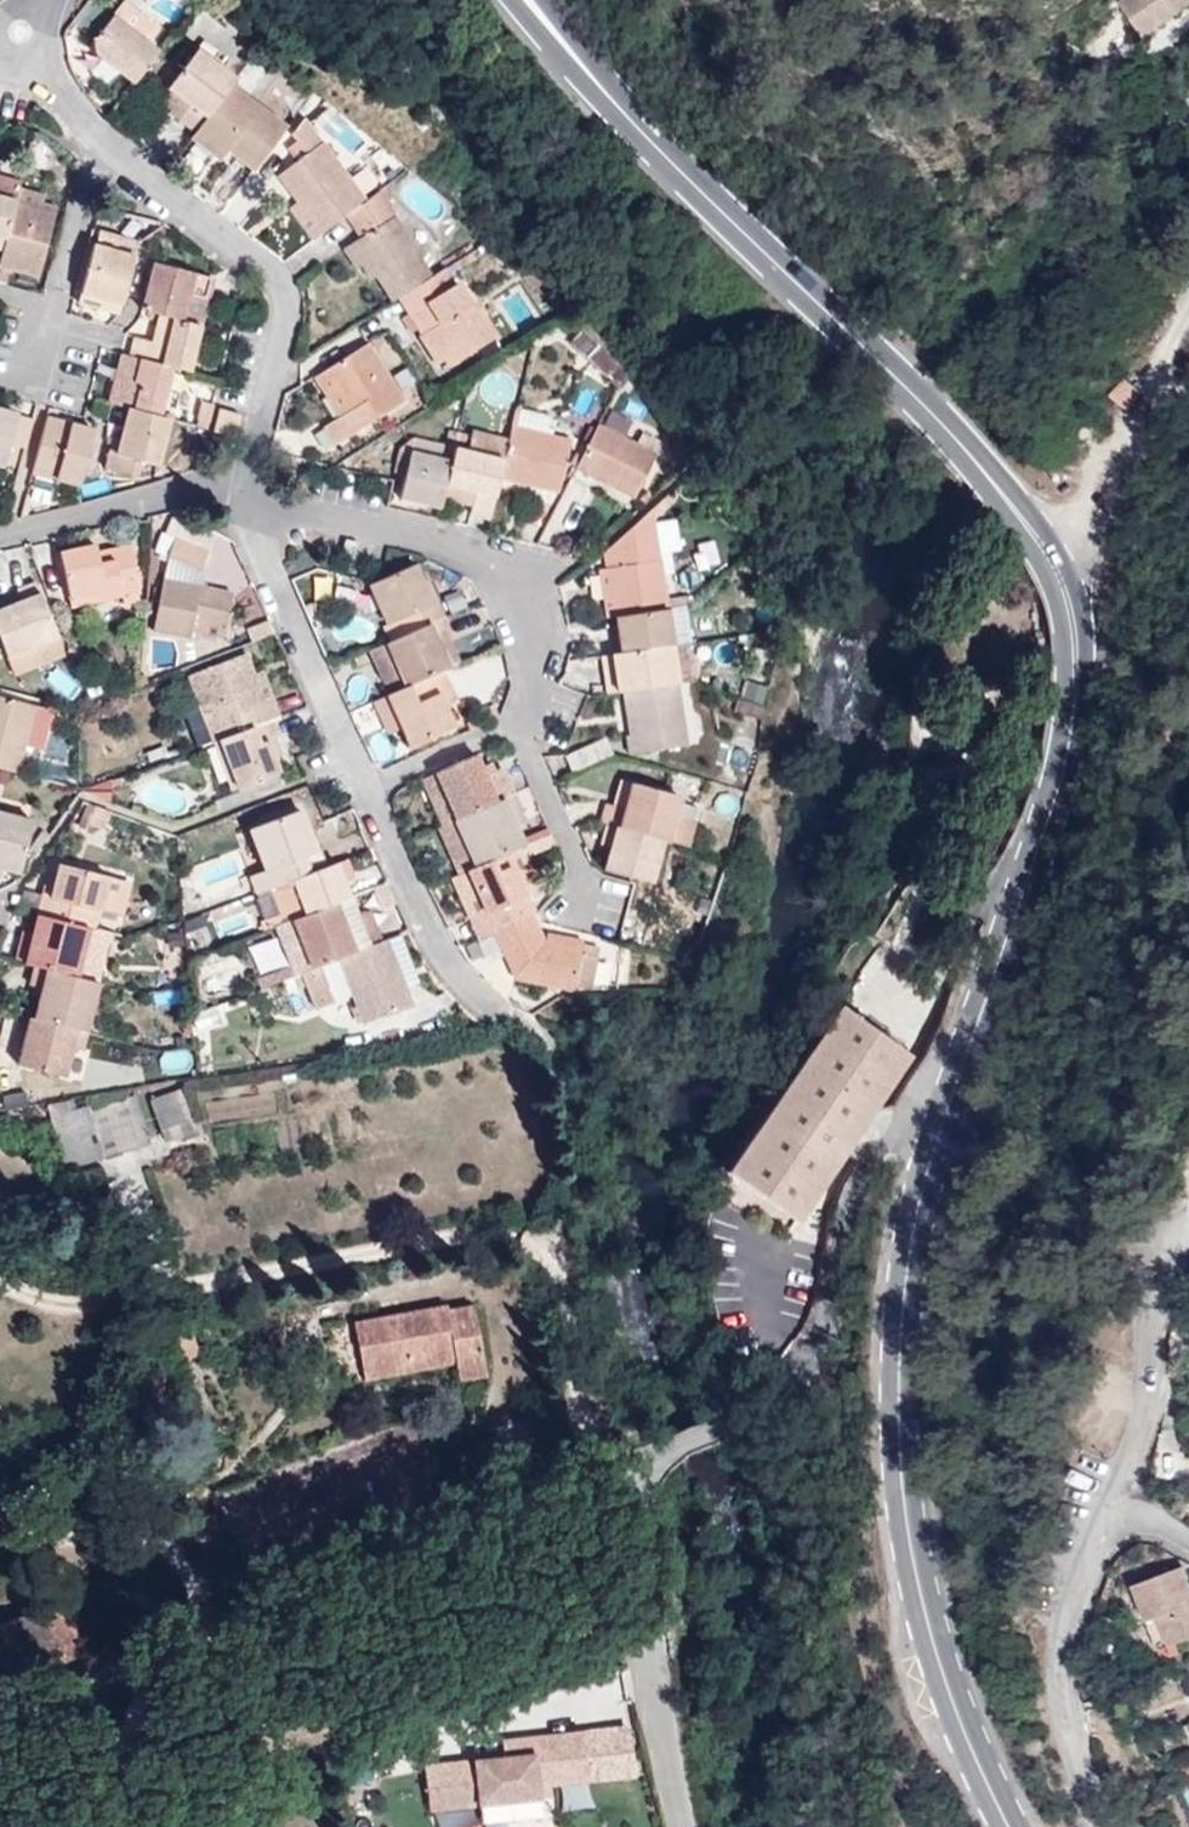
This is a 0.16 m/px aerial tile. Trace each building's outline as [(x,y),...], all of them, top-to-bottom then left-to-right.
[(1101,76),(1096,65),(1151,44),(1137,0),(1117,0),(1096,7),(1102,25),(1062,38),(1079,84),(1101,76)] [(114,91),(141,56),(135,51),(142,42),(108,17),(83,51),(84,68),(114,91)] [(214,89),(218,83),(179,54),(149,93),(173,109),(163,125),(178,135),(183,129),(214,89)] [(239,173),(270,131),(214,89),(183,129),(221,157),(239,173)] [(178,135),(176,137),(214,166),(221,157),(183,129),(178,135)] [(262,179),(306,237),(332,217),(350,202),(306,145),(262,179)] [(428,272),(469,244),(444,222),(444,212),(391,170),(362,193),(423,274),(428,272)] [(423,274),(362,193),(350,202),(332,217),(347,237),(339,243),(353,263),(362,275),(382,300),(385,298),(423,274)] [(16,277),(21,259),(24,259),(35,217),(0,209),(0,210),(0,271),(16,277)] [(79,251),(118,261),(121,247),(82,238),(79,251)] [(343,270),(347,268),(353,263),(339,243),(329,250),(343,270)] [(103,314),(118,261),(79,251),(75,250),(65,296),(83,301),(82,310),(103,314)] [(120,310),(126,313),(141,317),(161,323),(167,298),(178,301),(184,303),(191,274),(133,260),(120,310)] [(355,279),(362,275),(353,263),(347,268),(355,279)] [(437,286),(428,272),(423,274),(385,298),(408,334),(405,337),(421,360),(436,348),(447,361),(483,338),(460,303),(456,305),(440,283),(437,286)] [(161,323),(172,325),(178,301),(167,298),(161,323)] [(169,373),(181,329),(172,325),(161,323),(141,317),(135,342),(118,340),(114,359),(156,371),(169,373)] [(375,340),(396,372),(408,364),(387,333),(375,340)] [(394,400),(356,344),(313,371),(337,409),(327,417),(312,426),(324,444),(394,400)] [(436,348),(421,360),(430,371),(447,361),(436,348)] [(114,359),(106,357),(92,405),(117,412),(144,419),(156,371),(114,359)] [(409,399),(424,392),(411,367),(396,375),(409,399)] [(157,422),(171,375),(169,373),(156,371),(144,419),(157,422)] [(313,371),(301,378),(327,417),(337,409),(313,371)] [(1089,404),(1106,418),(1121,403),(1104,388),(1089,404)] [(194,427),(200,406),(187,403),(182,423),(194,427)] [(144,419),(117,412),(105,459),(143,468),(157,422),(144,419)] [(198,435),(221,440),(226,417),(205,412),(198,435)] [(47,413),(31,473),(78,482),(93,425),(47,413)] [(501,418),(496,437),(528,446),(533,426),(501,418)] [(646,454),(585,423),(563,468),(623,498),(646,454)] [(454,449),(490,458),(494,445),(457,436),(454,449)] [(490,458),(484,487),(537,502),(549,452),(496,437),(494,445),(490,458)] [(457,516),(476,519),(484,487),(490,458),(443,447),(440,457),(434,487),(461,492),(459,505),(457,516)] [(387,496),(430,505),(431,499),(434,487),(440,457),(396,450),(387,496)] [(431,499),(459,505),(461,492),(434,487),(431,499)] [(652,609),(636,512),(590,552),(593,569),(601,617),(652,609)] [(157,565),(192,575),(198,554),(162,545),(157,565)] [(101,590),(103,597),(124,594),(122,584),(127,584),(118,550),(98,555),(101,565),(85,568),(83,558),(81,547),(44,556),(53,600),(101,590)] [(101,565),(98,555),(83,558),(85,568),(101,565)] [(361,583),(354,583),(374,626),(380,622),(386,637),(414,626),(427,620),(420,604),(413,606),(396,568),(361,583)] [(601,617),(593,569),(584,571),(590,618),(601,617)] [(139,634),(176,643),(180,629),(211,637),(220,600),(151,585),(139,634)] [(0,602),(0,674),(3,681),(54,662),(24,587),(8,593),(10,598),(0,602)] [(103,601),(103,597),(101,590),(53,600),(56,611),(103,601)] [(659,645),(652,609),(601,617),(607,654),(659,645)] [(386,637),(373,644),(390,686),(431,670),(432,669),(422,643),(414,626),(386,637)] [(432,669),(442,665),(431,639),(422,643),(432,669)] [(668,683),(670,682),(666,651),(665,645),(659,645),(607,654),(603,655),(609,691),(616,690),(668,683)] [(666,651),(671,682),(682,681),(676,648),(666,651)] [(603,655),(590,657),(595,693),(609,691),(603,655)] [(259,723),(264,720),(255,700),(247,704),(235,679),(228,659),(173,680),(200,745),(248,727),(259,723)] [(390,686),(371,694),(395,745),(438,727),(424,694),(438,688),(431,670),(390,686)] [(245,675),(235,679),(247,704),(255,700),(245,675)] [(668,683),(616,690),(622,739),(625,753),(678,747),(668,683)] [(722,704),(718,719),(717,721),(744,729),(748,712),(722,704)] [(5,777),(20,712),(0,707),(0,776),(5,777)] [(248,727),(200,745),(221,793),(263,777),(254,756),(250,747),(260,744),(267,740),(259,723),(248,727)] [(250,747),(254,756),(264,752),(260,744),(250,747)] [(440,822),(499,795),(488,771),(468,778),(460,758),(419,776),(440,822)] [(647,838),(677,846),(682,827),(663,822),(669,799),(616,784),(605,826),(647,838)] [(503,849),(510,846),(495,817),(506,812),(499,795),(440,822),(461,868),(494,853),(503,849)] [(246,897),(284,882),(316,870),(309,851),(302,853),(295,838),(285,812),(238,832),(252,872),(238,879),(246,897)] [(0,818),(0,871),(6,873),(18,822),(0,818)] [(605,826),(588,822),(583,843),(595,846),(589,867),(635,881),(647,838),(605,826)] [(527,833),(530,851),(557,846),(553,827),(527,833)] [(302,853),(309,851),(303,834),(295,838),(302,853)] [(494,853),(507,884),(517,880),(503,849),(494,853)] [(482,933),(518,916),(508,896),(512,893),(507,884),(494,853),(461,868),(453,872),(482,933)] [(346,877),(340,861),(327,866),(334,882),(346,877)] [(335,902),(341,899),(334,882),(327,866),(316,870),(284,882),(298,917),(335,902)] [(84,933),(91,934),(96,914),(104,881),(54,868),(45,900),(39,899),(33,921),(84,933)] [(462,943),(482,933),(453,872),(432,882),(462,943)] [(127,887),(104,881),(96,914),(119,920),(127,887)] [(380,916),(384,929),(404,923),(395,893),(380,898),(386,915),(380,916)] [(299,974),(332,961),(354,951),(341,919),(335,902),(298,917),(277,925),(299,974)] [(354,951),(372,944),(360,913),(341,919),(354,951)] [(531,944),(518,916),(482,933),(502,975),(561,989),(570,942),(534,934),(531,944)] [(20,970),(31,972),(70,982),(84,933),(33,921),(20,970)] [(403,1006),(377,942),(372,944),(354,951),(332,961),(357,1024),(403,1006)] [(347,999),(332,961),(299,974),(290,977),(305,1015),(346,999),(347,999)] [(29,1024),(79,1037),(93,988),(70,982),(31,972),(27,989),(38,992),(29,1024)] [(892,1058),(822,1010),(712,1177),(779,1223),(892,1058)] [(77,1056),(81,1039),(79,1037),(29,1024),(25,1024),(15,1068),(61,1080),(68,1053),(77,1056)] [(181,1119),(174,1086),(143,1095),(152,1126),(181,1119)] [(97,1120),(110,1157),(148,1144),(135,1107),(97,1120)] [(458,1369),(489,1363),(475,1290),(353,1318),(366,1372),(454,1354),(458,1369)] [(1153,1646),(1188,1632),(1188,1597),(1181,1579),(1176,1564),(1129,1582),(1153,1646)] [(15,1692),(2,1668),(49,1647),(31,1609),(0,1623),(0,1698),(15,1692)] [(504,1766),(409,1769),(410,1818),(473,1815),(543,1813),(542,1790),(572,1789),(570,1740),(503,1743),(504,1766)] [(543,1823),(543,1813),(473,1815),(474,1825),(543,1823)]
